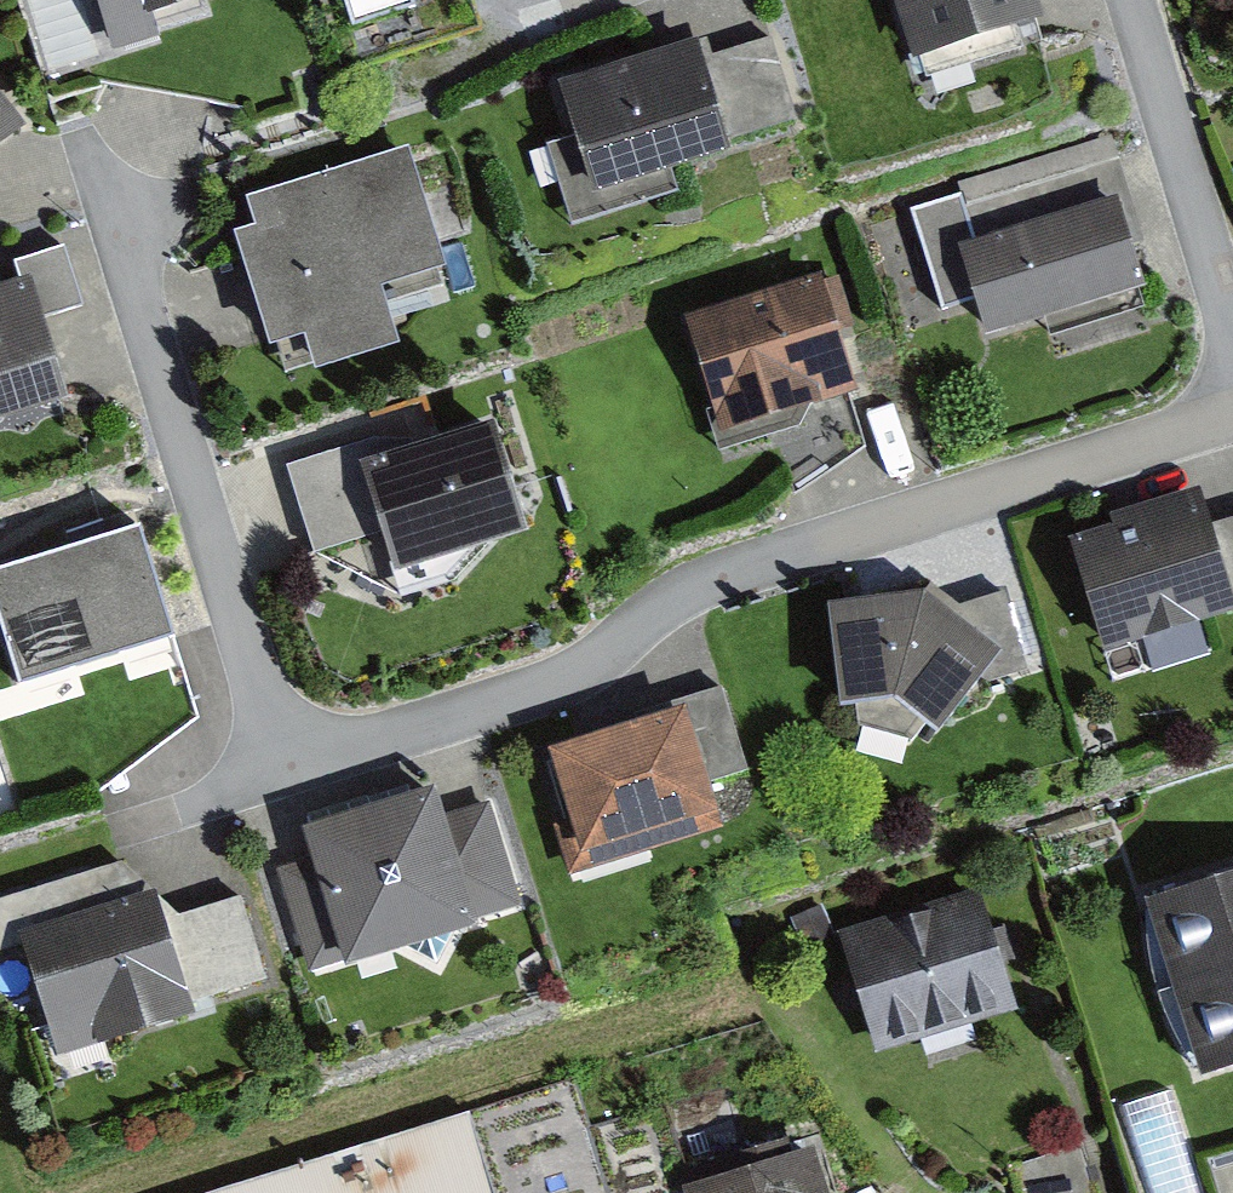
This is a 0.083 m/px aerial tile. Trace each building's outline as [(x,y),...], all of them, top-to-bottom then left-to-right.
[(123,36),(216,0),(109,0),(123,36)] [(926,71),(1077,26),(1067,0),(902,0),(926,71)] [(730,39),(582,88),(622,209),(770,159),(730,39)] [(27,123),(0,88),(0,145),(27,123)] [(438,158),(259,221),(298,330),(325,320),(348,386),(436,355),(412,288),(476,265),(438,158)] [(1118,181),(977,225),(1012,337),(1153,293),(1118,181)] [(839,277),(694,321),(733,451),(879,406),(839,277)] [(0,293),(0,430),(86,401),(44,278),(0,293)] [(520,394),(373,446),(428,600),(575,549),(520,394)] [(1080,545),(1113,647),(1232,609),(1232,544),(1219,500),(1080,545)] [(20,689),(176,641),(140,526),(0,570),(0,625),(20,689)] [(828,617),(841,721),(896,714),(938,746),(1002,665),(925,605),(828,617)] [(686,718),(547,761),(567,827),(553,832),(569,882),(722,835),(686,718)] [(329,838),(280,854),(322,982),(500,924),(451,775),(323,817),(329,838)] [(1156,908),(1182,991),(1232,975),(1232,884),(1156,908)] [(985,892),(846,934),(884,1057),(1023,1015),(985,892)] [(173,893),(31,939),(70,1059),(212,1012),(173,893)] [(1182,991),(1208,1080),(1232,1072),(1232,975),(1182,991)] [(216,1192),(707,1192),(700,1172),(675,1093),(594,1120),(579,1073),(216,1192)] [(812,1134),(700,1172),(707,1192),(832,1192),(812,1134)] [(1090,1149),(1027,1157),(1032,1192),(1096,1192),(1090,1149)]
